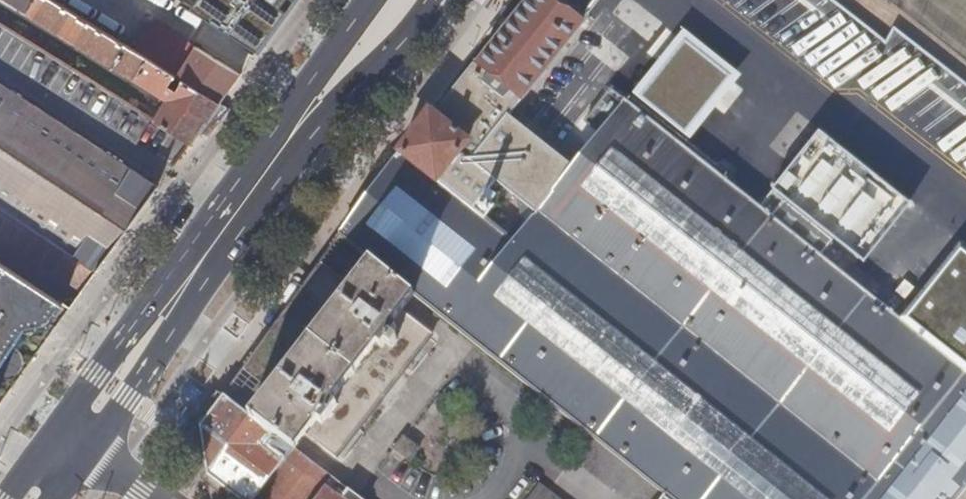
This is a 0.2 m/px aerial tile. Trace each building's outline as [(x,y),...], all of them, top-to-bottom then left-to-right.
[(191,143),(199,132),(220,104),(138,53),(53,0),(7,0),(167,101),(155,120),(191,143)] [(259,49),(295,0),(182,0),(259,49)] [(507,118),(582,24),(552,0),(531,0),(437,117),(430,112),(360,209),(340,236),(372,260),(416,295),(593,437),(666,495),(671,498),(960,498),(965,491),(965,373),(820,257),(770,218),(723,179),(780,107),(682,30),(626,102),(611,90),(585,123),(600,135),(572,170),(507,118)] [(63,63),(67,57),(0,15),(0,24),(63,63)] [(156,23),(138,53),(220,104),(241,75),(156,23)] [(97,273),(160,186),(35,107),(34,108),(0,86),(0,209),(97,273)] [(220,104),(199,132),(209,136),(228,111),(220,104)] [(770,218),(820,257),(833,239),(784,200),(770,218)] [(71,308),(97,273),(0,209),(0,261),(63,302),(71,308)] [(372,260),(340,236),(298,293),(224,396),(250,416),(372,260)] [(250,416),(292,448),(295,450),(307,435),(337,458),(434,334),(404,310),(416,295),(372,260),(250,416)] [(63,302),(0,261),(0,290),(27,307),(12,329),(50,322),(63,302)] [(1,371),(14,351),(3,343),(12,329),(27,307),(0,290),(0,371),(1,371)] [(201,427),(210,476),(241,498),(255,498),(292,448),(250,416),(224,396),(201,427)] [(666,495),(593,437),(574,461),(624,498),(663,498),(666,495)] [(404,438),(395,449),(410,461),(419,449),(404,438)] [(255,498),(318,498),(332,479),(295,450),(292,448),(255,498)] [(318,498),(359,498),(332,479),(318,498)] [(539,485),(528,498),(558,498),(539,485)]
